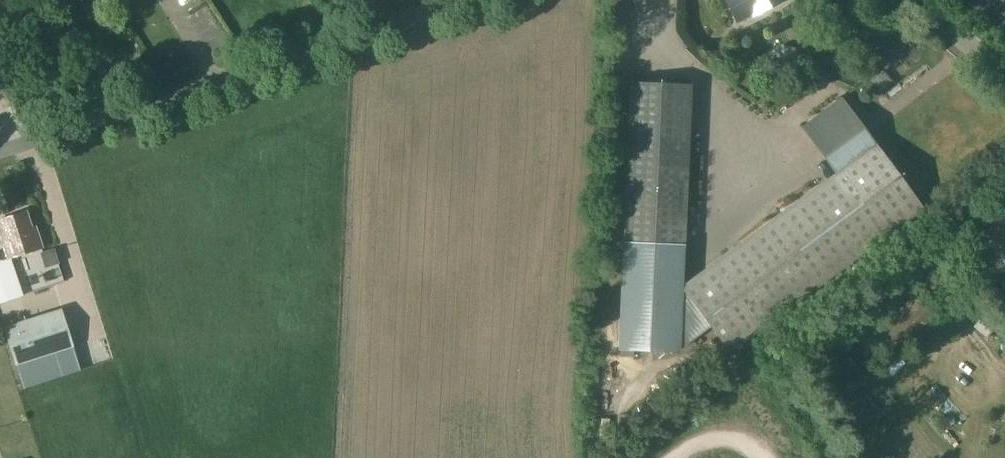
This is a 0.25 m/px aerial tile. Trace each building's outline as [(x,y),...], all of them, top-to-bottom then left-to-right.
[(785,0),(727,0),(738,22),(752,14),(754,17),(785,0)] [(783,44),(772,50),(770,62),(775,73),(785,76),(795,71),(798,67),(799,58),(794,47),(783,44)] [(875,143),(873,144),(839,99),(801,127),(834,173),(680,287),(682,247),(685,247),(692,85),(629,82),(618,346),(678,349),(680,288),(730,354),(924,210),(875,143)] [(742,127),(735,133),(750,149),(757,144),(742,127)] [(985,233),(1004,251),(1004,210),(985,233)] [(7,260),(42,248),(35,228),(32,229),(26,212),(0,221),(0,239),(7,260)] [(11,270),(0,274),(0,317),(24,309),(11,270)] [(911,337),(939,314),(925,297),(897,320),(911,337)] [(16,365),(73,347),(61,309),(4,327),(16,365)] [(60,379),(32,385),(35,397),(63,390),(60,379)]
